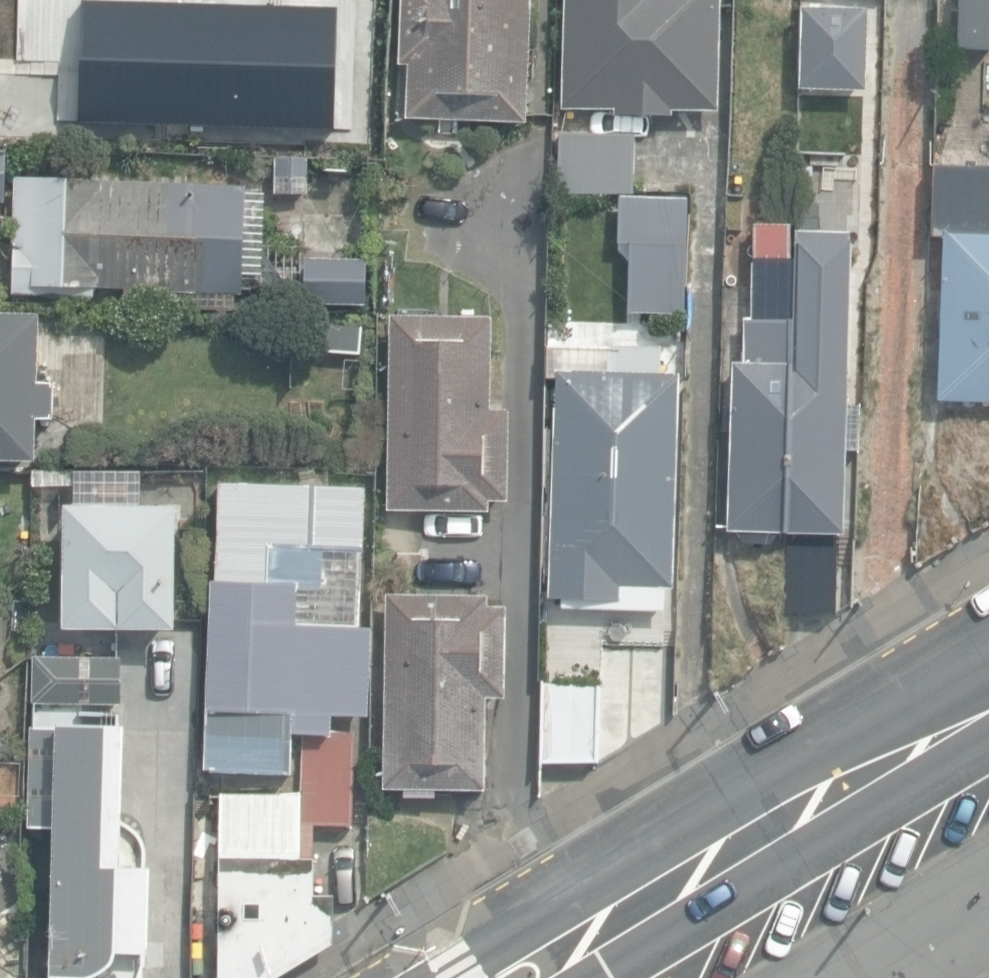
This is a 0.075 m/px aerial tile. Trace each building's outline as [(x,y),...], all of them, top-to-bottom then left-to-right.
[(400,65),(409,65),(407,119),(527,123),(531,0),(402,0),(400,65)] [(672,117),(672,112),(718,113),(720,7),(720,0),(565,0),(565,7),(563,111),(614,112),(614,116),(672,117)] [(881,0),(846,0),(842,61),(875,63),(875,48),(878,48),(881,0)] [(988,32),(988,0),(955,0),(953,30),(988,32)] [(74,9),(70,112),(328,122),(332,18),(74,9)] [(553,138),(554,195),(635,194),(634,136),(553,138)] [(932,160),(928,235),(947,236),(939,400),(988,402),(988,162),(932,160)] [(124,305),(145,306),(146,292),(226,294),(226,288),(245,289),(249,188),(228,187),(228,183),(18,176),(16,243),(17,243),(15,292),(95,295),(98,290),(125,290),(124,305)] [(564,216),(585,217),(586,198),(565,197),(564,216)] [(793,323),(792,323),(788,535),(784,610),(834,613),(839,536),(845,536),(847,451),(857,451),(858,407),(848,406),(852,230),(795,230),(793,323)] [(757,262),(789,263),(791,233),(757,233),(757,262)] [(338,314),(373,315),(375,270),(340,269),(338,314)] [(37,463),(39,421),(56,421),(57,384),(38,384),(41,313),(0,311),(0,462),(37,463)] [(385,509),(489,512),(489,503),(508,503),(510,412),(491,412),(494,319),(390,316),(385,509)] [(788,535),(792,323),(744,322),(741,365),(731,365),(730,407),(723,407),(723,432),(731,433),(731,533),(739,535),(747,547),(773,548),(783,535),(788,535)] [(311,373),(363,375),(366,326),(314,323),(311,373)] [(559,609),(609,610),(609,603),(668,605),(668,590),(674,590),(681,374),(662,374),(663,348),(550,344),(549,380),(555,380),(548,601),(559,601),(559,609)] [(207,771),(289,775),(290,736),(305,737),(303,794),(226,791),(222,977),(266,977),(335,940),(337,889),(318,888),(319,857),(302,857),(303,823),(359,826),(363,729),(338,728),(338,713),(370,715),(374,628),(300,625),(302,579),(271,577),(272,548),(364,551),(366,482),(219,476),(207,771)] [(64,502),(60,629),(170,632),(174,505),(64,502)] [(381,789),(484,792),(487,698),(504,699),(506,609),(487,608),(487,599),(386,596),(381,789)] [(123,656),(31,653),(29,698),(122,701),(123,656)] [(542,763),(597,765),(601,683),(545,681),(542,763)] [(125,710),(103,710),(103,722),(58,720),(58,725),(32,724),(28,829),(57,830),(57,977),(129,977),(131,956),(149,948),(152,862),(120,860),(125,710)]
